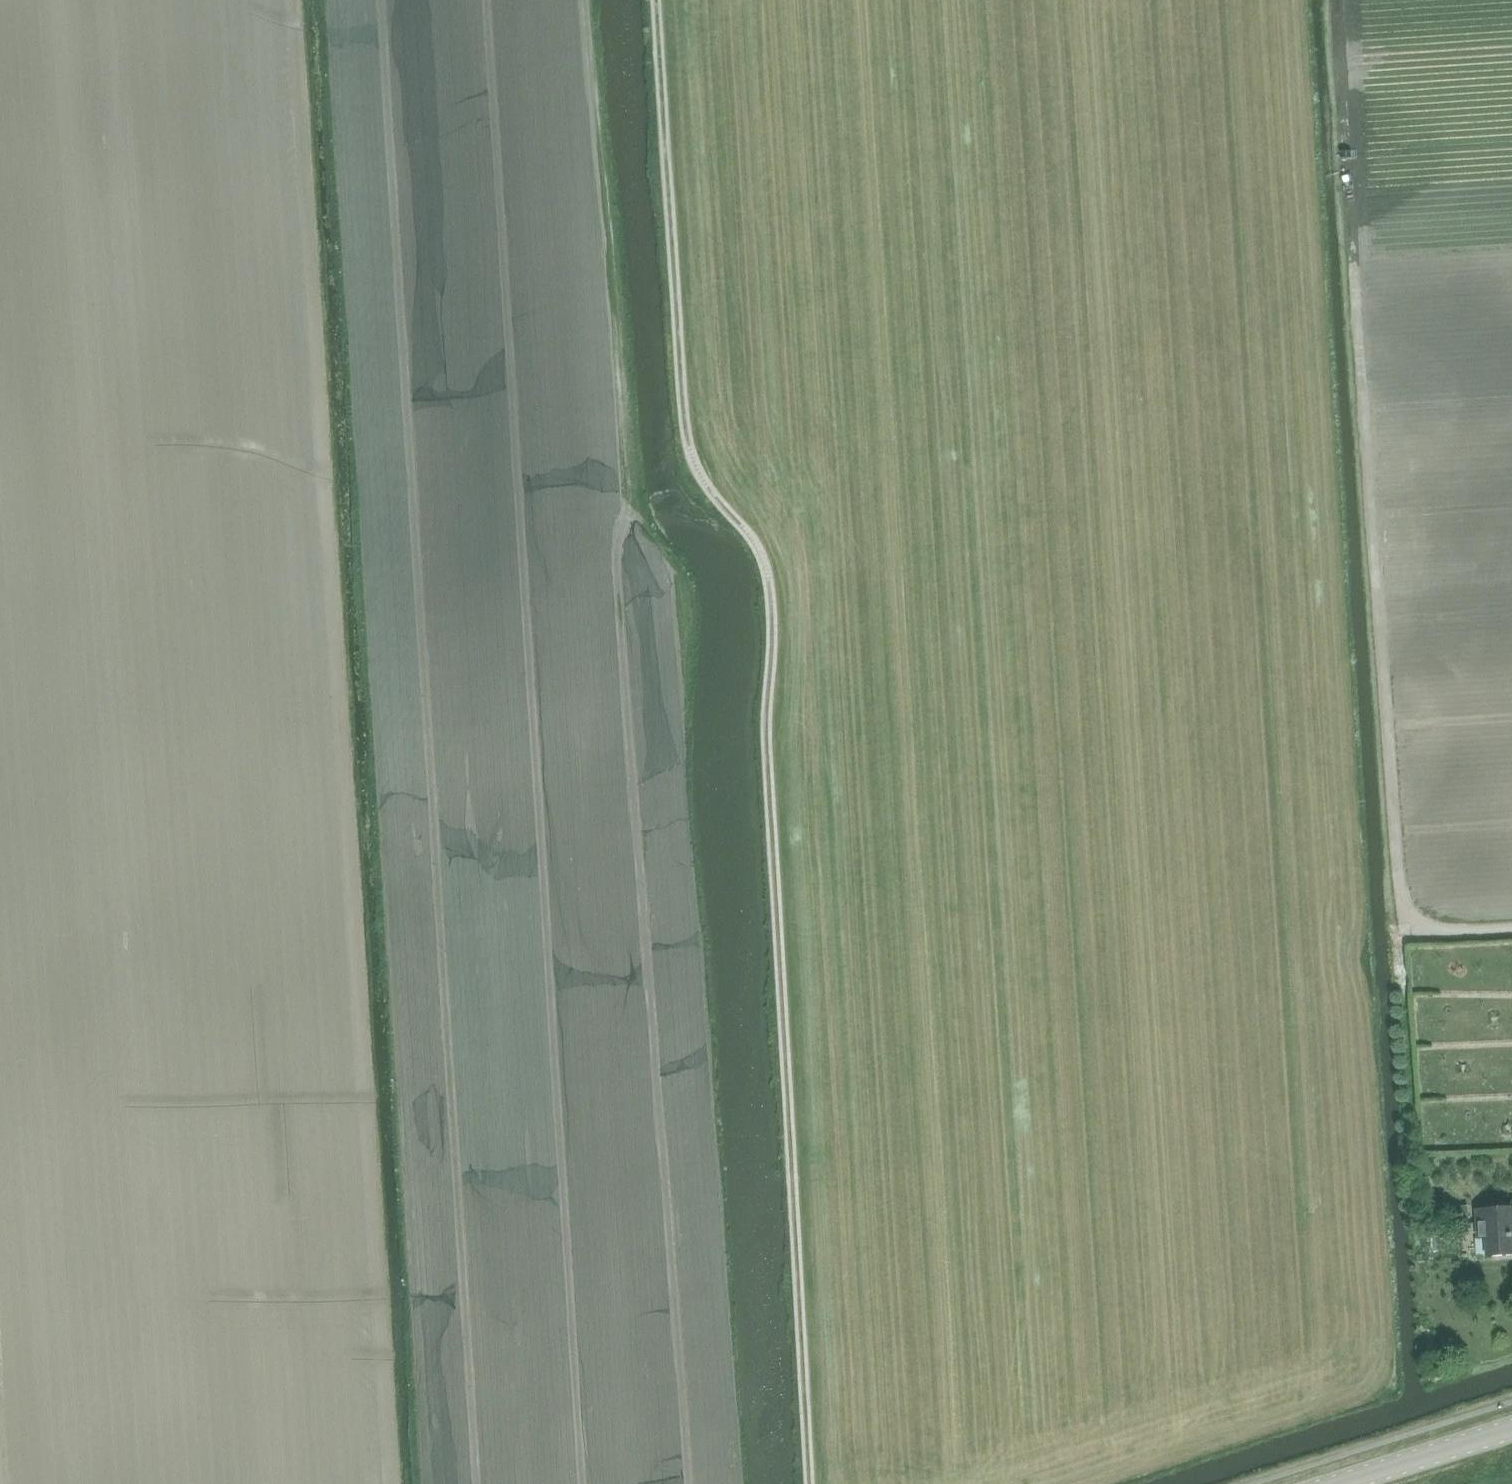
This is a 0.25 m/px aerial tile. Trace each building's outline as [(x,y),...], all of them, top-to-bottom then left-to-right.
[(1487,1254),(1487,1256),(1511,1255),(1511,1214),(1511,1209),(1475,1212),(1477,1239),(1486,1238),(1487,1254)]
